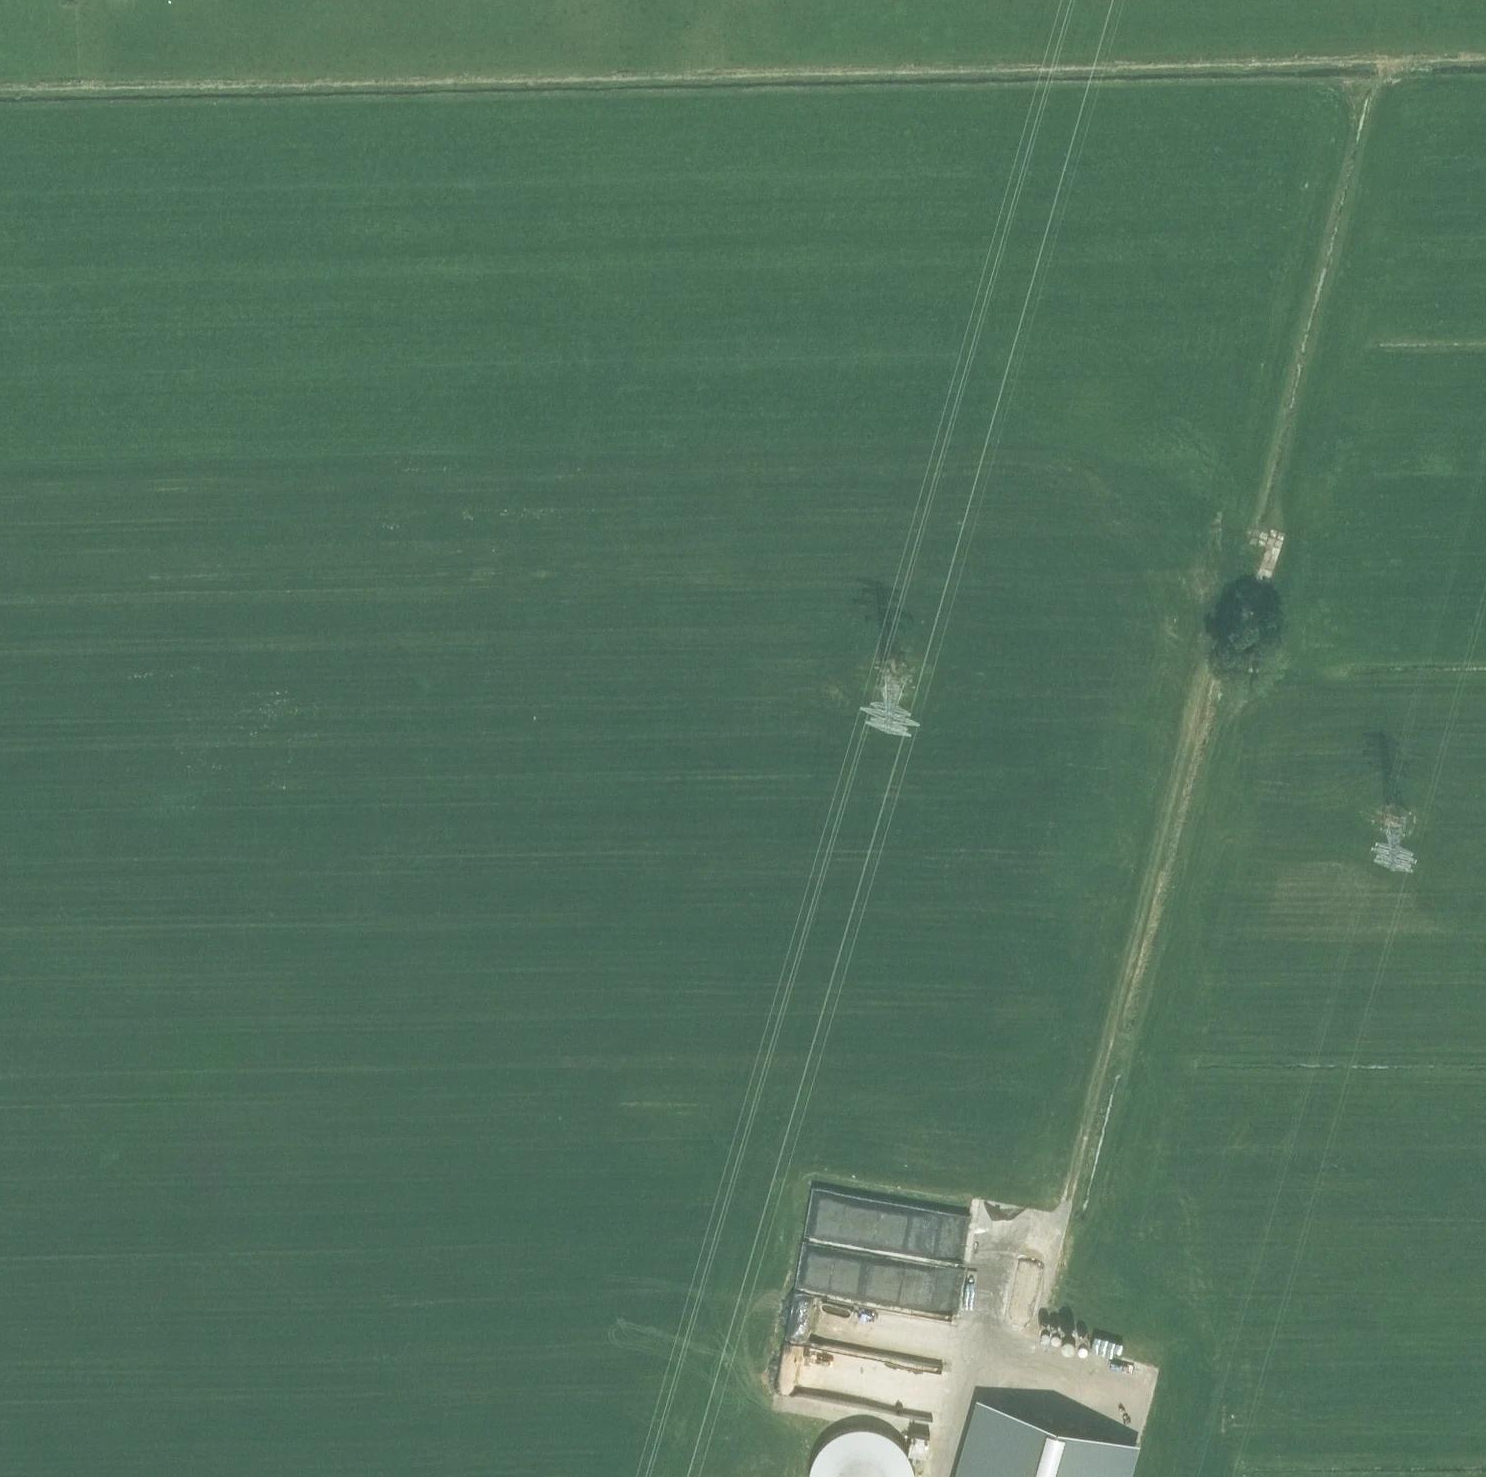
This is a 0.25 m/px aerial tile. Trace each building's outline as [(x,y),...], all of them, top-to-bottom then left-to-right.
[(792,1292),(787,1333),(889,1345),(894,1305),(792,1292)] [(949,1315),(937,1313),(931,1347),(949,1351),(952,1334),(946,1333),(949,1315)] [(810,1372),(823,1374),(825,1355),(811,1353),(813,1345),(781,1341),(775,1384),(808,1388),(810,1372)] [(992,1399),(969,1476),(1135,1476),(1145,1444),(992,1399)] [(846,1475),(831,1476),(830,1459),(809,1460),(811,1476),(846,1476),(846,1475)]
